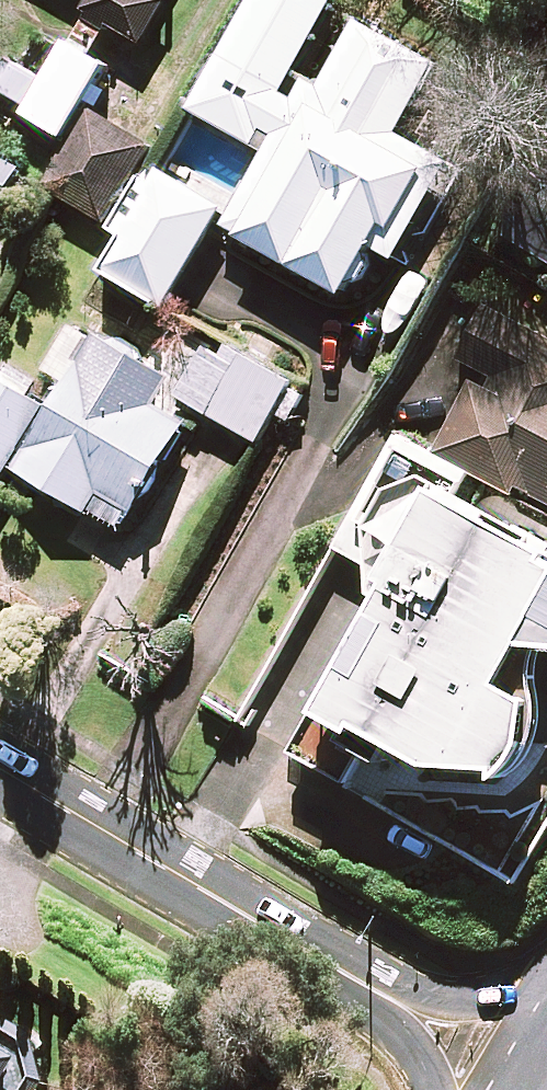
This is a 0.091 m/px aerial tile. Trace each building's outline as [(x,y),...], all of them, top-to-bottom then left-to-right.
[(124,41),(146,0),(48,0),(124,41)] [(221,69),(291,97),(331,0),(250,0),(221,69)] [(101,224),(149,145),(90,110),(42,189),(101,224)] [(332,193),(283,169),(242,251),(291,275),(332,193)] [(222,212),(159,174),(101,271),(164,308),(222,212)] [(388,221),(332,193),(291,275),(342,302),(388,221)] [(532,249),(546,259),(546,225),(532,249)] [(8,258),(0,253),(0,271),(8,258)] [(475,301),(436,358),(503,403),(470,453),(546,504),(546,349),(475,301)] [(296,385),(219,343),(184,402),(262,447),(296,385)] [(203,433),(91,366),(57,418),(22,479),(134,549),(203,433)] [(0,389),(0,499),(49,419),(0,389)] [(419,500),(370,507),(358,541),(378,607),(306,747),(417,803),(480,810),(511,771),(517,733),(497,703),(522,674),(546,675),(546,567),(419,500)] [(0,1027),(0,1089),(40,1089),(48,1075),(31,1044),(0,1027)]
